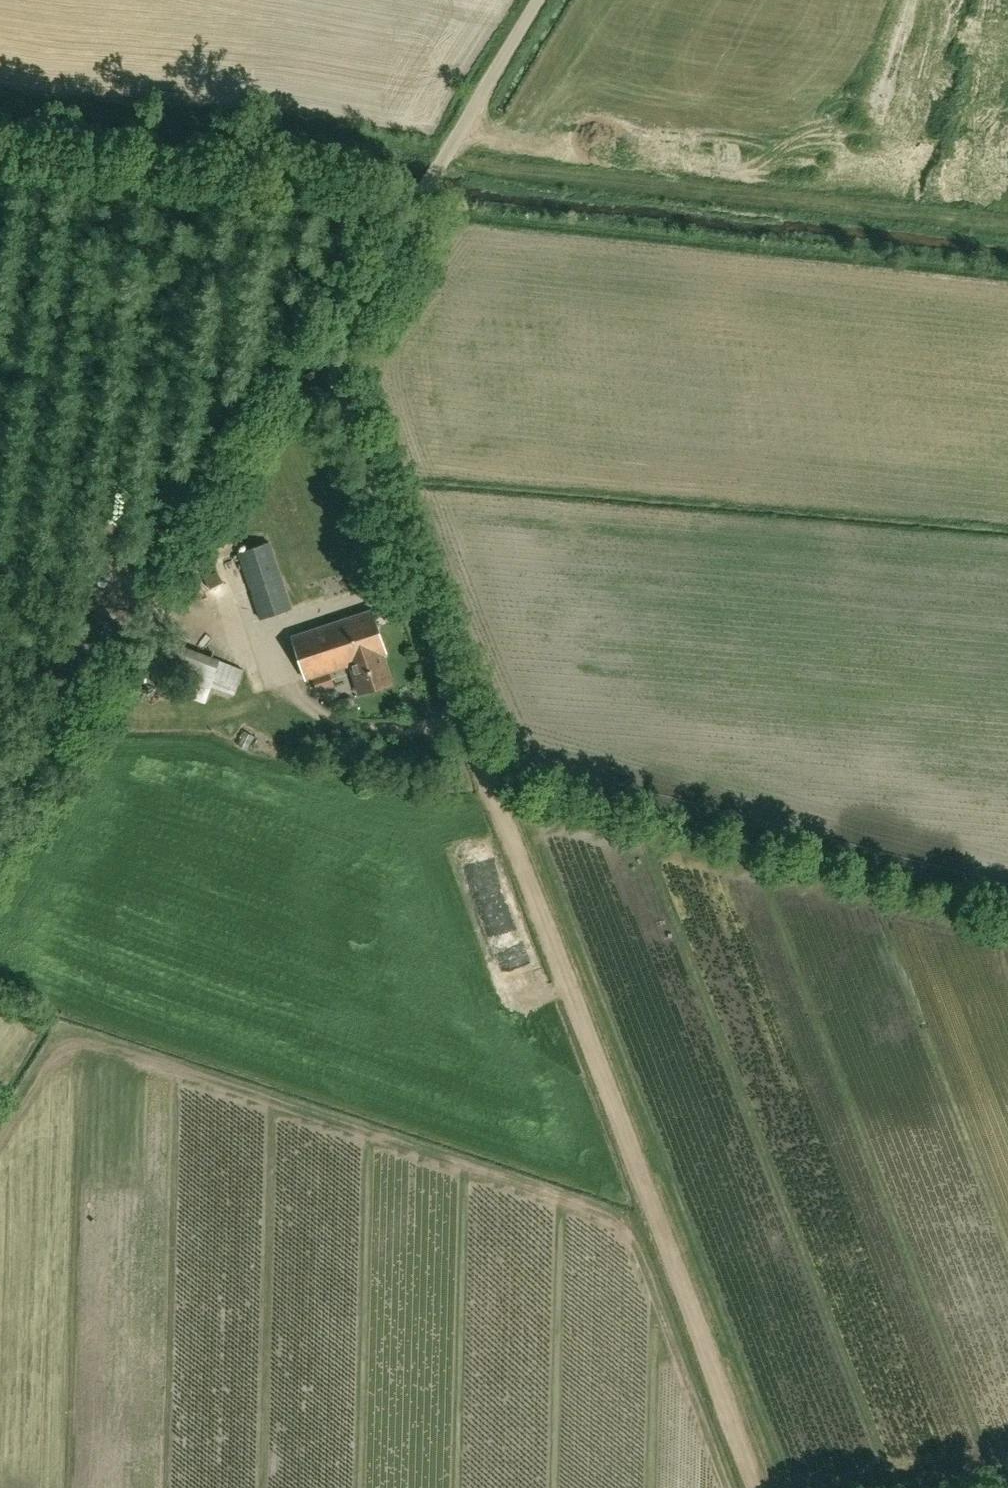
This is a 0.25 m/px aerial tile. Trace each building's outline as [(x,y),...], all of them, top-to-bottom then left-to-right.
[(261,618),(291,608),(270,541),(239,551),(261,618)] [(329,671),(350,663),(358,661),(355,650),(382,641),(372,608),(291,635),(306,678),(312,676),(317,692),(334,686),(329,671)] [(358,661),(350,663),(360,692),(391,682),(381,653),(386,652),(382,641),(355,650),(358,661)]
